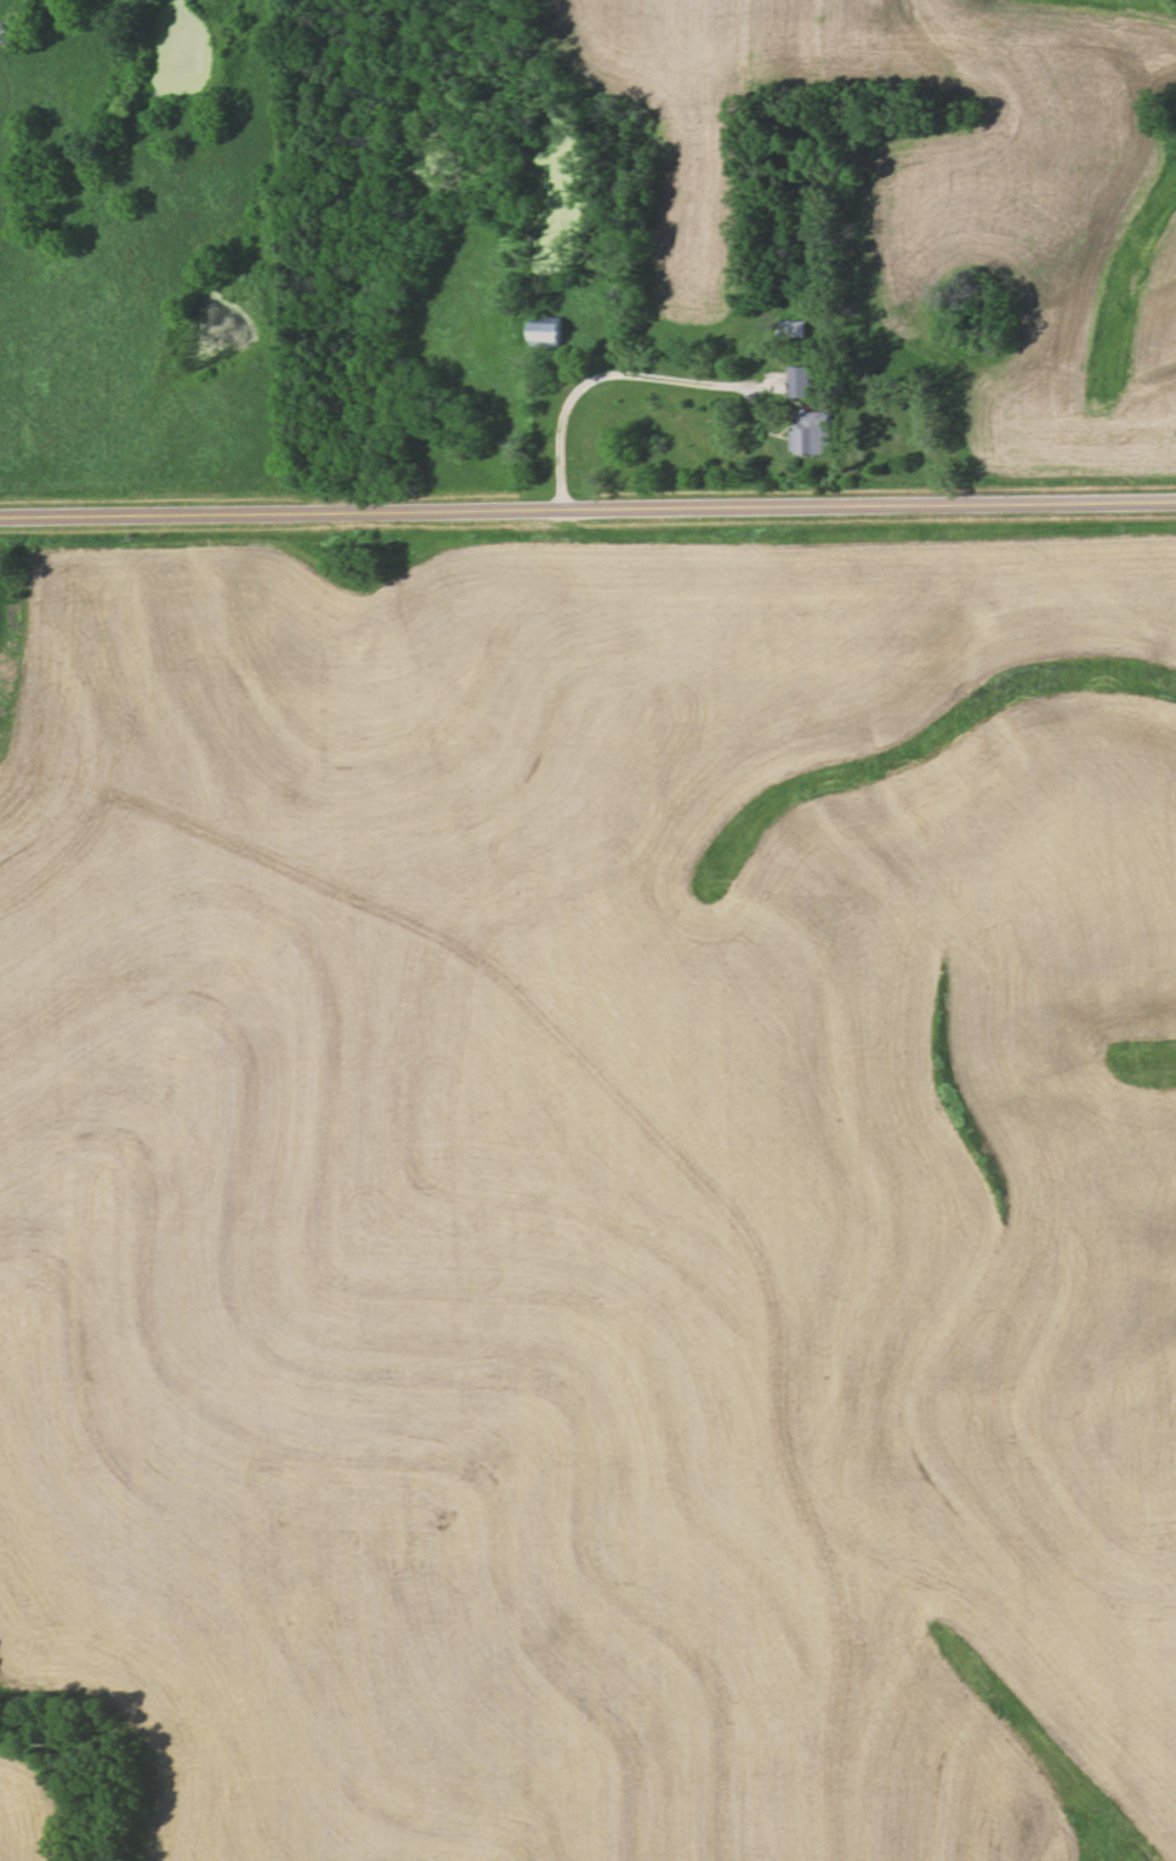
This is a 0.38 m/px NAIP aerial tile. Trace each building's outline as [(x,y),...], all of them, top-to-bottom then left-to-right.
[(562,349),(562,319),(534,319),(534,349),(562,349)] [(805,322),(777,322),(777,340),(805,340),(805,322)] [(810,368),(788,368),(788,400),(810,400),(810,368)] [(831,456),(831,413),(794,413),(794,456),(831,456)]
